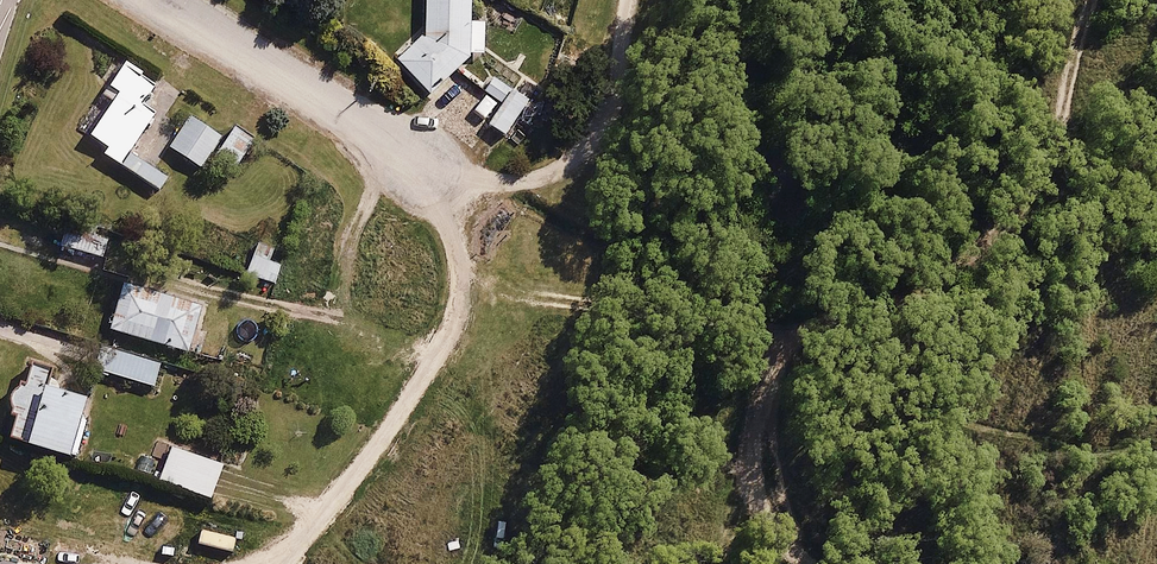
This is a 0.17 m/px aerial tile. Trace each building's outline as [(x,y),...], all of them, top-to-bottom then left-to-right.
[(427,95),(470,54),(485,53),(483,21),(468,20),(469,0),(425,0),(424,30),(422,27),(391,59),(427,95)] [(104,93),(114,100),(90,136),(105,146),(101,152),(157,189),(166,175),(129,151),(157,108),(147,101),(159,82),(126,60),(104,93)] [(528,92),(496,73),(472,113),(505,132),(528,92)] [(192,115),(171,149),(206,170),(213,159),(227,137),(192,115)] [(259,137),(235,122),(227,137),(213,159),(236,174),(259,137)] [(68,215),(58,244),(105,259),(115,230),(68,215)] [(274,244),(256,237),(244,271),(276,282),(283,264),(269,259),(274,244)] [(125,279),(110,325),(188,351),(203,304),(125,279)] [(108,345),(99,373),(153,389),(161,362),(108,345)] [(49,364),(35,360),(14,434),(66,449),(84,388),(45,377),(49,364)] [(169,438),(156,477),(215,497),(228,458),(169,438)] [(0,552),(0,563),(25,563),(27,559),(0,552)]
